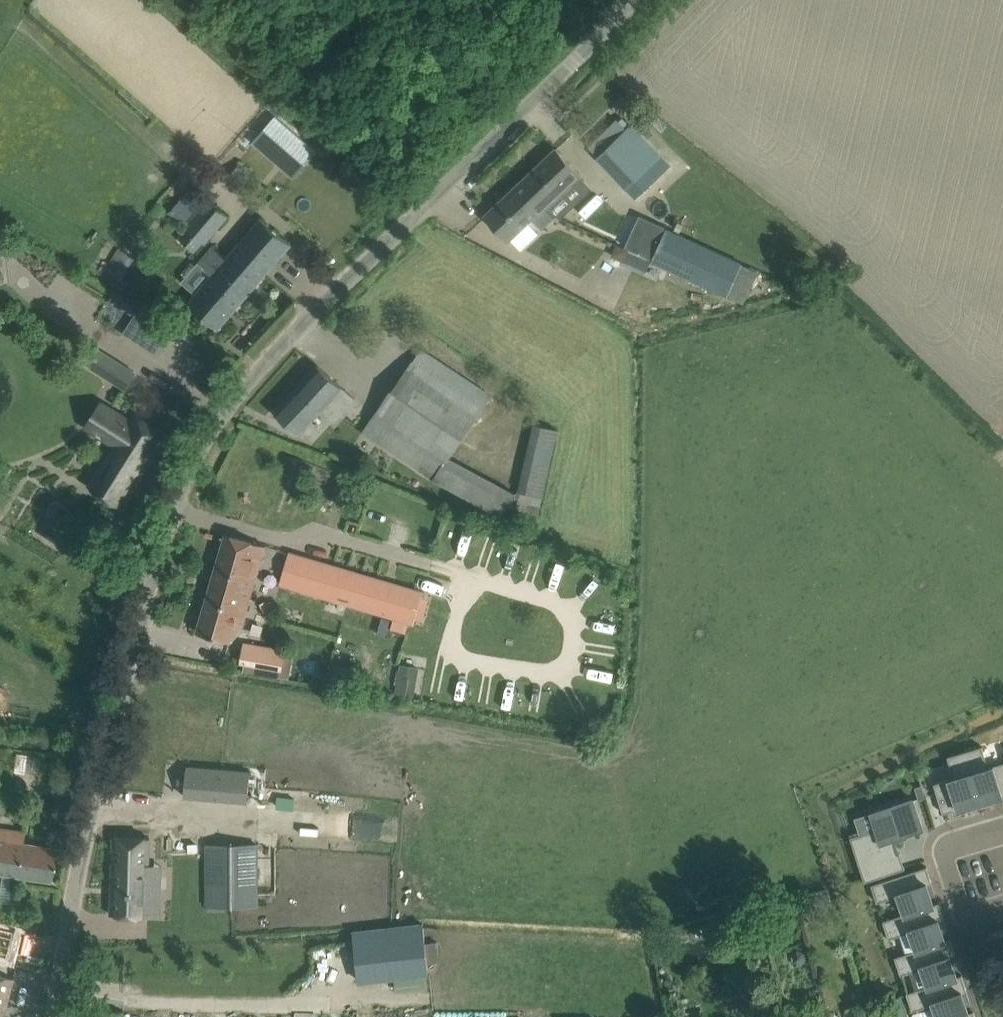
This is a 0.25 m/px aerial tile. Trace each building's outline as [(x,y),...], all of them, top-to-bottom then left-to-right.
[(293,174),(314,150),(276,117),(255,142),(293,174)] [(607,148),(599,156),(638,197),(671,166),(632,125),(629,128),(624,133),(615,141),(607,148)] [(507,241),(534,216),(536,218),(581,175),(556,148),(484,216),(507,241)] [(240,162),(231,171),(242,180),(252,173),(240,162)] [(206,199),(191,186),(170,210),(185,223),(206,199)] [(207,199),(184,226),(205,243),(228,216),(207,199)] [(291,243),(289,241),(261,217),(224,260),(211,249),(199,262),(212,274),(187,302),(218,328),(291,243)] [(668,226),(651,263),(742,304),(759,268),(668,226)] [(616,244),(613,250),(615,258),(623,260),(627,249),(616,244)] [(124,246),(109,267),(125,277),(139,257),(124,246)] [(137,306),(113,292),(108,301),(132,315),(137,306)] [(134,371),(94,346),(84,363),(124,388),(134,371)] [(423,349),(422,350),(365,430),(432,479),(497,513),(510,489),(449,456),(491,398),(423,349)] [(318,365),(274,412),(299,434),(320,411),(333,422),(355,399),(318,365)] [(129,420),(111,408),(97,430),(113,440),(111,443),(114,445),(88,486),(122,508),(149,466),(147,465),(155,453),(159,455),(171,437),(134,413),(129,420)] [(0,470),(0,478),(5,481),(14,467),(6,462),(0,470)] [(241,590),(250,593),(264,545),(226,534),(212,583),(241,591),(241,590)] [(289,552),(280,583),(289,586),(348,603),(404,620),(414,623),(423,592),(413,589),(358,572),(298,555),(289,552)] [(250,593),(241,590),(241,591),(212,583),(198,632),(229,641),(234,625),(241,627),(242,621),(250,593)] [(257,666),(281,670),(284,654),(260,650),(257,666)] [(401,664),(396,694),(414,697),(419,667),(401,664)] [(328,677),(344,681),(347,669),(331,665),(328,677)] [(988,767),(982,746),(964,751),(982,806),(998,802),(996,797),(1002,795),(1002,763),(988,767)] [(982,806),(964,751),(948,756),(954,777),(934,783),(943,813),(964,807),(966,811),(982,806)] [(187,763),(184,796),(248,801),(251,768),(187,763)] [(926,797),(923,785),(915,788),(918,799),(926,797)] [(5,812),(8,790),(0,788),(0,812),(5,812)] [(913,799),(871,812),(877,830),(851,839),(865,881),(905,868),(900,852),(896,854),(892,839),(923,829),(913,799)] [(51,880),(56,847),(23,842),(25,831),(0,827),(0,873),(51,880)] [(113,862),(111,915),(148,916),(148,912),(148,893),(160,894),(161,873),(149,872),(149,865),(150,838),(113,837),(113,850),(115,851),(115,862),(113,862)] [(259,844),(207,844),(207,906),(259,906),(259,844)] [(927,866),(872,885),(877,902),(898,895),(904,914),(905,915),(939,903),(939,902),(934,904),(928,884),(932,883),(927,866)] [(944,919),(939,903),(905,915),(904,914),(883,920),(889,938),(910,931),(916,950),(916,951),(951,940),(950,939),(946,940),(940,920),(944,919)] [(360,981),(429,973),(423,924),(354,931),(360,981)] [(6,925),(3,941),(18,945),(22,929),(6,925)] [(956,955),(951,940),(916,951),(916,950),(895,957),(901,974),(921,967),(928,986),(928,987),(962,976),(962,975),(957,976),(951,956),(956,955)] [(0,975),(0,1016),(3,1016),(13,979),(0,975)] [(962,976),(928,987),(928,986),(907,993),(912,1010),(934,1003),(938,1016),(958,1016),(974,1012),(974,1011),(969,1013),(963,993),(967,991),(962,976)] [(877,1002),(845,1012),(847,1016),(882,1016),(877,1002)]
